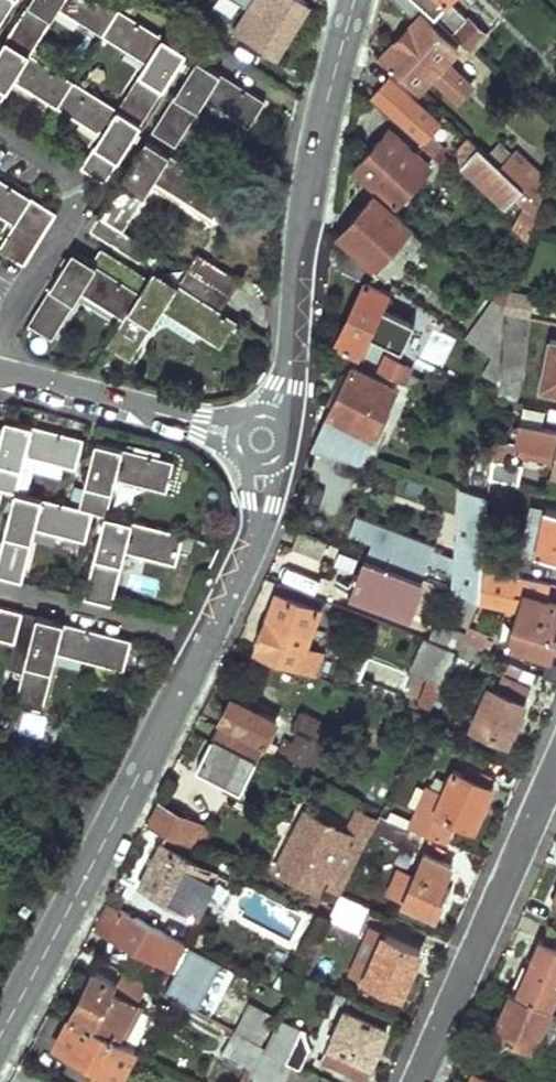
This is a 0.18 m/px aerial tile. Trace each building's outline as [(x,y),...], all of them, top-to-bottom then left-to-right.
[(15,0),(0,0),(0,24),(15,0)] [(64,0),(31,0),(30,2),(53,17),(60,6),(64,0)] [(105,34),(121,7),(126,0),(64,0),(60,6),(105,34)] [(302,0),(237,0),(248,7),(233,31),(282,61),(315,8),(302,0)] [(409,18),(422,4),(418,0),(390,0),(409,18)] [(422,4),(471,48),(484,34),(447,0),(418,0),(422,4)] [(31,52),(53,17),(30,2),(8,37),(31,52)] [(105,34),(149,61),(165,35),(121,7),(105,34)] [(451,61),(463,48),(421,10),(379,55),(421,93),(434,80),(458,102),(476,84),(451,61)] [(149,61),(142,72),(165,86),(188,49),(173,40),(165,35),(149,61)] [(15,78),(31,52),(8,37),(0,50),(0,83),(9,88),(15,78)] [(31,52),(15,78),(59,106),(75,80),(31,52)] [(200,109),(207,99),(223,72),(205,61),(198,57),(175,94),(200,109)] [(120,107),(143,122),(165,86),(142,72),(120,107)] [(223,72),(207,99),(251,126),(267,100),(223,72)] [(443,122),(391,74),(371,97),(422,142),(421,143),(442,162),(448,155),(445,152),(448,148),(433,134),(443,122)] [(75,80),(59,106),(103,134),(120,107),(75,80)] [(0,83),(0,102),(9,88),(0,83)] [(200,109),(175,94),(153,130),(178,145),(200,109)] [(97,143),(120,158),(143,122),(120,107),(103,134),(97,143)] [(390,125),(352,169),(376,191),(396,208),(435,165),(390,125)] [(489,155),(467,137),(455,150),(461,164),(459,167),(507,207),(513,198),(522,206),(512,228),(528,242),(540,201),(489,155)] [(155,180),(172,154),(148,139),(122,181),(146,196),(155,180)] [(120,158),(97,143),(83,166),(106,180),(120,158)] [(497,146),(489,155),(540,201),(543,175),(514,151),(510,157),(497,146)] [(172,154),(155,180),(214,217),(216,213),(234,224),(249,201),(172,154)] [(15,222),(0,247),(0,249),(24,264),(56,212),(0,177),(0,213),(15,222)] [(146,196),(122,181),(93,230),(141,260),(150,245),(125,230),(146,196)] [(396,208),(376,191),(337,235),(353,250),(376,270),(378,268),(388,277),(424,237),(414,228),(416,226),(396,208)] [(132,360),(153,326),(130,312),(151,279),(102,249),(94,262),(98,265),(82,291),(125,318),(108,345),(132,360)] [(51,287),(76,302),(82,291),(98,265),(94,262),(74,250),(51,287)] [(376,270),(353,250),(351,256),(342,252),(335,268),(363,281),(332,347),(359,360),(372,334),(403,349),(416,322),(385,307),(393,291),(390,290),(393,283),(376,270)] [(180,283),(163,309),(222,345),(238,320),(221,309),(240,278),(198,253),(180,283)] [(510,289),(518,265),(505,260),(492,295),(494,297),(503,306),(510,289)] [(157,269),(151,279),(130,312),(153,326),(163,309),(180,283),(157,269)] [(54,338),(76,302),(51,287),(29,323),(54,338)] [(503,312),(529,317),(534,294),(510,289),(503,306),(503,312)] [(503,312),(503,306),(494,297),(466,337),(500,362),(503,312)] [(529,317),(503,312),(500,362),(496,395),(517,400),(526,372),(530,318),(529,317)] [(546,341),(536,389),(555,393),(555,343),(546,341)] [(414,366),(384,352),(375,369),(418,390),(424,378),(411,372),(414,366)] [(398,386),(350,362),(324,413),(310,446),(361,460),(398,386)] [(23,468),(26,454),(34,425),(8,418),(0,448),(0,462),(23,468)] [(516,424),(509,458),(551,467),(550,474),(555,475),(555,432),(516,424)] [(85,438),(34,425),(26,454),(77,467),(85,438)] [(114,491),(117,478),(125,448),(97,441),(86,484),(114,491)] [(178,462),(125,448),(117,478),(170,491),(178,462)] [(488,480),(490,460),(490,453),(474,449),(471,490),(487,494),(488,480)] [(519,466),(490,460),(488,480),(515,485),(519,466)] [(3,488),(17,492),(23,468),(0,462),(0,501),(3,488)] [(108,515),(114,491),(86,484),(80,508),(93,511),(108,515)] [(487,494),(471,490),(461,488),(455,559),(454,569),(452,589),(468,595),(478,600),(481,571),(483,549),(487,494)] [(17,492),(6,534),(34,541),(37,527),(44,499),(17,492)] [(86,540),(93,511),(80,508),(44,499),(37,527),(86,540)] [(531,506),(522,553),(555,559),(555,511),(531,506)] [(124,564),(127,551),(135,522),(108,515),(97,557),(124,564)] [(371,545),(365,560),(426,582),(447,589),(454,569),(455,559),(434,552),(436,545),(356,517),(349,537),(371,545)] [(135,522),(127,551),(177,563),(184,535),(135,522)] [(326,541),(298,531),(293,548),(321,558),(326,541)] [(34,541),(6,534),(0,558),(0,576),(23,582),(34,541)] [(518,578),(522,558),(483,549),(481,571),(518,578)] [(124,564),(97,557),(86,598),(114,604),(124,564)] [(411,624),(426,582),(365,560),(350,603),(411,624)] [(549,587),(518,578),(481,571),(478,600),(521,610),(526,594),(544,600),(549,587)] [(321,611),(277,594),(256,651),(314,673),(322,652),(307,646),(321,611)] [(551,626),(555,611),(555,604),(544,600),(526,594),(521,610),(512,640),(549,652),(555,629),(555,628),(551,626)] [(478,600),(468,595),(459,619),(468,624),(478,600)] [(24,672),(26,664),(38,617),(0,607),(0,638),(16,642),(10,669),(24,672)] [(58,653),(66,624),(38,617),(26,664),(54,671),(58,653)] [(429,637),(456,648),(461,637),(464,631),(435,621),(429,637)] [(66,624),(58,653),(125,670),(133,641),(66,624)] [(429,705),(454,651),(456,648),(429,637),(421,635),(408,669),(426,676),(417,701),(429,705)] [(482,646),(461,637),(456,648),(454,651),(475,661),(482,646)] [(54,671),(26,664),(24,672),(16,703),(44,710),(54,671)] [(504,682),(490,676),(469,724),(512,743),(521,721),(516,719),(531,684),(508,673),(504,682)] [(281,717),(233,694),(219,724),(264,746),(266,747),(281,717)] [(264,746),(219,724),(198,767),(243,789),(264,746)] [(406,826),(446,843),(455,822),(475,830),(495,785),(451,766),(445,779),(435,775),(430,786),(425,784),(412,813),(406,826)] [(150,825),(167,833),(198,849),(210,827),(185,814),(187,811),(176,805),(174,808),(162,801),(150,825)] [(387,817),(406,827),(406,826),(412,813),(393,804),(387,817)] [(345,828),(303,807),(271,869),(319,893),(326,878),(329,880),(325,887),(340,894),(370,831),(377,817),(355,807),(345,828)] [(387,817),(379,813),(377,817),(370,831),(402,847),(411,829),(406,827),(387,817)] [(198,849),(167,833),(141,884),(195,911),(221,860),(198,849)] [(413,872),(397,865),(384,893),(400,900),(399,902),(436,919),(445,898),(440,896),(454,864),(423,850),(413,872)] [(369,907),(340,894),(328,920),(357,933),(369,907)] [(214,957),(108,904),(96,930),(177,970),(182,960),(207,972),(214,957)] [(424,949),(369,925),(347,973),(403,998),(424,949)] [(550,1007),(555,993),(555,947),(539,939),(516,992),(550,1007)] [(93,972),(72,1016),(122,1041),(140,1004),(113,992),(117,984),(93,972)] [(516,992),(511,990),(493,1030),(532,1047),(550,1007),(516,992)] [(233,1028),(258,1041),(273,1011),(245,998),(231,1027),(233,1028)] [(387,1024),(345,1006),(323,1057),(365,1075),(387,1024)] [(118,1081),(135,1047),(122,1041),(72,1016),(57,1045),(102,1066),(99,1073),(118,1081)] [(314,1036),(275,1019),(264,1044),(261,1050),(293,1064),(300,1067),(314,1036)] [(261,1050),(264,1044),(258,1041),(233,1028),(222,1049),(254,1066),(261,1050)] [(261,1050),(254,1066),(250,1076),(264,1081),(285,1081),(293,1064),(261,1050)]
